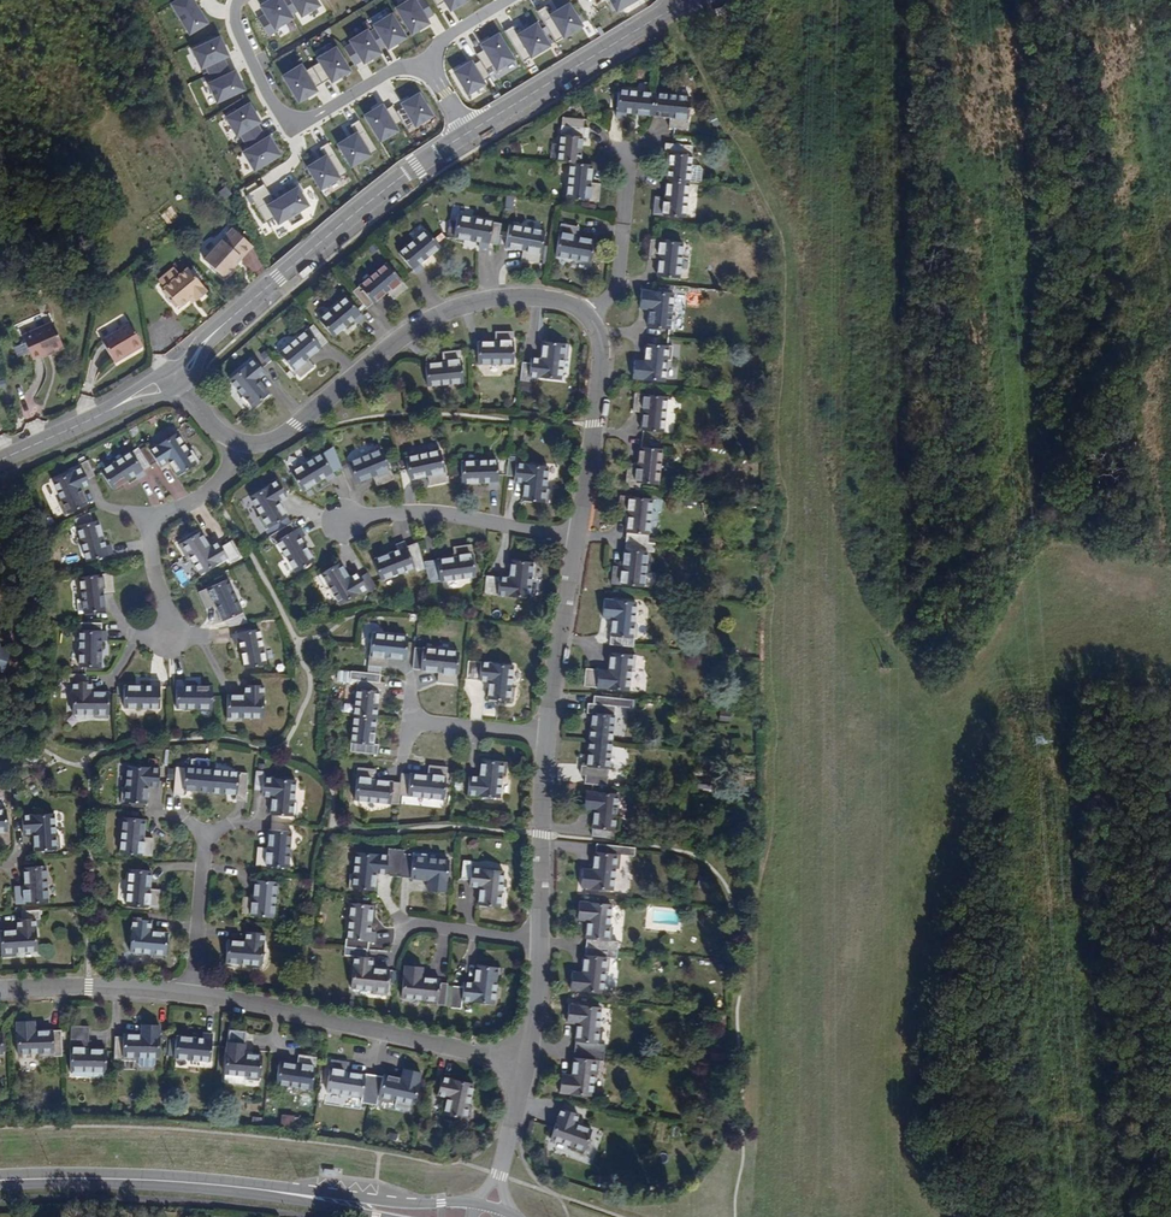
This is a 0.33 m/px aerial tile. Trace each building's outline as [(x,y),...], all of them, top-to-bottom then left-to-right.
[(196,0),(177,0),(171,4),(190,36),(210,24),(196,0)] [(285,0),(269,0),(260,5),(275,30),(296,18),(285,0)] [(319,0),(291,0),(303,18),(323,6),(319,0)] [(400,8),(415,33),(430,24),(416,0),(414,0),(400,8)] [(453,11),(469,2),(468,0),(447,0),(453,11)] [(622,10),(642,0),(617,0),(622,10)] [(569,3),(553,13),(567,36),(583,26),(569,3)] [(546,7),(539,10),(555,40),(561,37),(546,7)] [(394,17),(378,26),(390,47),(406,38),(394,17)] [(538,21),(521,31),(536,57),(553,48),(538,21)] [(385,54),(370,29),(350,40),(365,65),(385,54)] [(500,34),(483,43),(499,71),(515,62),(500,34)] [(231,56),(222,36),(192,50),(202,70),(231,56)] [(354,71),(339,46),(319,59),(334,83),(354,71)] [(468,53),(452,63),(470,94),(486,85),(468,53)] [(320,92),(303,64),(283,76),(301,104),(320,92)] [(248,91),(238,69),(209,82),(218,104),(248,91)] [(436,117),(421,92),(402,104),(417,129),(436,117)] [(625,115),(650,117),(653,95),(617,92),(614,119),(624,120),(625,115)] [(688,99),(653,95),(650,117),(668,119),(667,129),(685,132),(688,99)] [(263,124),(251,103),(226,118),(238,138),(263,124)] [(402,132),(385,104),(365,116),(382,144),(402,132)] [(553,162),(567,163),(575,164),(578,140),(583,141),(584,131),(575,130),(576,121),(559,119),(553,162)] [(373,156),(359,132),(339,144),(353,168),(373,156)] [(284,157),(271,136),(243,152),(255,173),(284,157)] [(666,180),(687,182),(691,148),(664,145),(663,154),(668,155),(666,180)] [(343,179),(328,155),(308,167),(323,191),(343,179)] [(587,184),(589,165),(575,164),(567,163),(564,200),(595,203),(597,185),(587,184)] [(689,167),(687,182),(699,184),(700,171),(697,168),(689,167)] [(683,219),(687,182),(666,180),(664,199),(654,197),(652,215),(683,219)] [(223,200),(232,195),(226,186),(218,192),(223,200)] [(311,205),(299,186),(268,206),(280,225),(311,205)] [(498,224),(456,221),(454,242),(479,244),(479,249),(488,250),(489,245),(496,246),(498,224)] [(508,224),(504,245),(522,248),(520,258),(539,261),(544,229),(508,224)] [(589,264),(593,242),(576,239),(577,229),(560,226),(554,257),(589,264)] [(423,265),(420,261),(437,243),(423,227),(397,252),(416,272),(423,265)] [(259,250),(242,229),(209,257),(227,277),(241,265),(240,264),(245,259),(247,261),(259,250)] [(650,241),(648,260),(658,261),(657,279),(678,281),(681,244),(650,241)] [(352,289),(366,305),(386,290),(392,298),(406,287),(387,262),(352,289)] [(153,280),(159,288),(175,276),(169,269),(153,280)] [(191,303),(202,295),(183,269),(175,276),(159,288),(158,288),(173,309),(183,302),(188,298),(191,303)] [(675,315),(671,314),(673,292),(641,289),(639,307),(650,308),(648,327),(673,329),(675,315)] [(363,314),(345,294),(318,317),(332,333),(352,317),(355,320),(363,314)] [(162,321),(191,303),(188,298),(183,302),(162,321)] [(34,355),(54,346),(47,322),(17,335),(26,359),(34,355)] [(326,340),(312,323),(278,350),(299,376),(313,365),(306,356),(326,340)] [(119,354),(128,348),(116,327),(91,343),(102,361),(117,351),(119,354)] [(511,330),(494,330),(494,341),(476,341),(476,347),(469,347),(469,364),(512,363),(511,330)] [(567,342),(542,339),(540,356),(530,355),(529,361),(522,360),(519,378),(527,379),(528,374),(559,377),(562,354),(566,355),(567,342)] [(631,376),(663,380),(666,359),(669,359),(671,344),(646,341),(644,360),(633,358),(631,376)] [(34,358),(55,348),(54,346),(34,355),(34,358)] [(460,350),(441,353),(441,363),(424,364),(426,386),(463,383),(460,350)] [(104,363),(119,354),(117,351),(102,361),(104,363)] [(248,406),(267,391),(256,377),(264,371),(252,356),(227,376),(242,393),(239,395),(248,406)] [(640,429),(661,431),(665,396),(634,392),(631,410),(642,411),(640,429)] [(147,451),(141,455),(149,468),(155,464),(156,466),(166,460),(175,476),(196,463),(190,451),(186,453),(175,434),(147,451)] [(141,455),(147,451),(144,445),(137,449),(141,455)] [(658,450),(638,448),(636,466),(625,465),(623,481),(655,485),(658,450)] [(149,468),(141,455),(137,449),(128,454),(100,473),(111,491),(132,478),(135,481),(143,476),(141,473),(149,468)] [(333,479),(330,474),(339,470),(331,450),(321,456),(319,455),(288,473),(299,491),(320,479),(323,483),(333,479)] [(391,481),(378,450),(346,464),(354,485),(371,478),(375,488),(391,481)] [(448,481),(440,450),(404,458),(410,479),(427,476),(430,486),(448,481)] [(459,461),(461,484),(488,483),(488,488),(497,487),(495,459),(459,461)] [(549,490),(545,489),(547,467),(514,464),(515,459),(508,459),(506,477),(513,477),(512,483),(523,484),(522,501),(547,504),(549,490)] [(62,516),(87,506),(80,490),(90,486),(88,480),(94,478),(87,462),(81,465),(82,468),(52,482),(61,502),(57,503),(62,516)] [(276,480),(248,496),(258,515),(255,516),(262,529),(284,517),(275,500),(284,495),(276,480)] [(627,534),(627,541),(647,543),(650,500),(619,497),(617,516),(627,516),(626,534),(627,534)] [(109,544),(104,545),(97,521),(94,522),(91,513),(90,513),(74,520),(86,561),(112,554),(109,544)] [(269,542),(274,540),(293,571),(310,560),(298,536),(301,535),(297,526),(292,529),(288,523),(266,536),(269,542)] [(187,557),(199,576),(226,559),(216,544),(207,549),(197,534),(175,546),(183,559),(187,557)] [(647,543),(627,541),(626,550),(625,550),(623,568),(613,567),(611,585),(643,589),(646,557),(646,556),(647,543)] [(420,564),(420,563),(415,543),(404,547),(403,542),(393,545),(395,549),(370,558),(377,579),(420,564)] [(420,563),(420,564),(425,582),(472,574),(467,544),(449,546),(451,557),(420,563)] [(509,559),(507,577),(479,575),(478,593),(526,596),(528,574),(532,574),(533,560),(509,559)] [(355,573),(346,578),(337,563),(314,576),(321,589),(325,587),(336,606),(364,589),(365,591),(372,588),(364,573),(357,577),(355,573)] [(77,616),(102,613),(100,594),(110,592),(108,573),(77,579),(80,602),(75,602),(77,616)] [(205,609),(214,606),(223,622),(226,620),(229,627),(248,624),(227,581),(198,594),(205,609)] [(603,617),(613,618),(611,636),(610,636),(609,645),(637,648),(639,625),(634,624),(636,603),(605,600),(603,617)] [(79,668),(101,668),(101,642),(107,643),(107,632),(102,632),(102,624),(81,623),(79,668)] [(241,668),(262,666),(255,630),(229,634),(231,643),(236,642),(241,668)] [(402,658),(404,638),(368,634),(365,666),(382,667),(383,656),(402,658)] [(0,644),(0,668),(3,669),(11,651),(0,646),(0,644)] [(412,648),(409,669),(436,672),(435,682),(453,684),(455,652),(412,648)] [(586,686),(628,691),(631,668),(635,669),(637,655),(612,652),(609,670),(587,668),(586,686)] [(509,666),(462,661),(461,679),(486,682),(484,699),(509,702),(511,688),(507,688),(509,666)] [(107,719),(107,693),(90,693),(90,683),(86,683),(86,675),(67,675),(67,683),(72,683),(71,714),(92,714),(92,719),(107,719)] [(350,715),(372,717),(375,692),(380,692),(381,683),(354,680),(350,715)] [(149,681),(149,687),(122,686),(122,708),(157,708),(157,681),(149,681)] [(209,710),(209,688),(184,687),(184,682),(174,682),(173,709),(209,710)] [(238,718),(258,718),(259,687),(241,687),(240,697),(224,696),(223,721),(237,722),(238,718)] [(589,740),(611,742),(615,707),(631,708),(632,700),(593,696),(592,702),(588,702),(587,711),(592,712),(589,740)] [(370,744),(372,717),(350,715),(347,752),(374,755),(375,745),(370,744)] [(611,742),(589,740),(586,763),(581,763),(580,773),(585,773),(584,782),(607,784),(611,742)] [(25,760),(35,766),(42,755),(32,749),(25,760)] [(480,757),(478,776),(468,775),(466,792),(497,795),(500,773),(505,773),(506,759),(480,757)] [(399,783),(397,793),(441,799),(445,766),(427,764),(426,775),(400,771),(399,783)] [(144,806),(145,788),(156,789),(158,771),(126,768),(123,790),(120,789),(119,803),(144,806)] [(207,795),(209,773),(174,769),(171,796),(180,797),(181,792),(207,795)] [(397,793),(399,783),(372,780),(373,771),(356,769),(353,801),(396,804),(397,793)] [(294,819),(295,805),(292,804),(293,784),(261,781),(262,771),(254,771),(252,792),(260,793),(259,799),(270,799),(268,817),(294,819)] [(246,777),(209,773),(207,795),(234,798),(233,803),(243,804),(246,777)] [(618,816),(615,815),(617,794),(585,790),(583,808),(593,809),(591,836),(616,838),(618,816)] [(21,837),(30,836),(31,853),(57,851),(56,837),(52,837),(51,816),(20,818),(21,837)] [(148,860),(150,840),(140,840),(142,822),(120,820),(116,857),(148,860)] [(253,867),(285,870),(288,834),(267,833),(265,851),(255,850),(253,867)] [(582,869),(580,887),(610,890),(613,869),(617,869),(619,854),(633,855),(634,847),(595,843),(592,871),(582,869)] [(399,878),(402,859),(354,854),(351,877),(348,877),(346,890),(371,892),(372,875),(399,878)] [(402,859),(399,878),(399,879),(427,881),(426,891),(443,893),(445,862),(424,860),(424,856),(402,855),(402,859)] [(499,895),(501,874),(470,869),(471,863),(462,861),(460,879),(469,880),(468,886),(479,888),(476,906),(502,910),(504,895),(499,895)] [(45,869),(24,870),(25,888),(15,889),(16,907),(47,905),(45,869)] [(147,874),(126,872),(122,907),(154,911),(156,894),(146,892),(147,874)] [(710,887),(710,876),(699,876),(699,887),(710,887)] [(239,918),(271,921),(274,884),(253,882),(251,900),(241,900),(239,918)] [(585,946),(603,947),(609,948),(611,926),(608,925),(609,904),(579,900),(577,918),(587,919),(585,946)] [(343,948),(364,950),(365,950),(366,943),(372,943),(373,933),(368,932),(371,906),(349,904),(345,940),(344,940),(343,948)] [(17,934),(0,936),(0,949),(1,959),(15,958),(15,954),(36,952),(34,922),(39,922),(38,912),(21,914),(21,923),(16,923),(17,934)] [(163,960),(165,934),(147,933),(148,921),(130,920),(128,952),(150,954),(150,959),(163,960)] [(244,934),(242,944),(225,942),(222,967),(236,969),(237,964),(258,966),(262,935),(244,934)] [(603,956),(603,947),(585,946),(585,954),(584,954),(582,972),(572,971),(570,989),(601,992),(603,971),(607,971),(609,956),(603,956)] [(363,958),(364,950),(343,948),(342,956),(353,957),(351,988),(372,990),(371,995),(385,997),(387,972),(370,970),(371,959),(363,958)] [(446,984),(438,983),(439,979),(421,976),(422,966),(405,963),(400,994),(421,998),(421,1002),(443,1007),(446,984)] [(462,1003),(493,1007),(497,984),(502,985),(504,971),(478,967),(474,986),(465,984),(463,990),(453,988),(449,1010),(460,1011),(462,1003)] [(576,1036),(575,1049),(600,1052),(602,1029),(598,1028),(600,1008),(568,1004),(566,1021),(577,1023),(576,1036)] [(17,1023),(17,1055),(39,1054),(39,1058),(61,1057),(60,1032),(34,1032),(34,1022),(17,1023)] [(114,1060),(137,1061),(137,1056),(158,1057),(160,1025),(141,1025),(141,1035),(123,1035),(123,1037),(115,1036),(114,1060)] [(107,1072),(107,1051),(88,1051),(89,1027),(70,1027),(71,1071),(107,1072)] [(177,1036),(175,1058),(210,1062),(213,1034),(202,1033),(201,1039),(177,1036)] [(247,1080),(261,1081),(263,1056),(246,1054),(246,1044),(228,1042),(225,1074),(247,1076),(247,1080)] [(598,1073),(600,1052),(575,1049),(572,1075),(563,1074),(560,1092),(591,1096),(594,1073),(598,1073)] [(316,1058),(299,1055),(297,1065),(279,1062),(275,1084),(311,1089),(316,1058)] [(370,1099),(373,1077),(346,1073),(348,1063),(331,1061),(326,1092),(347,1095),(370,1099)] [(373,1077),(370,1099),(383,1101),(391,1104),(392,1099),(413,1104),(420,1073),(403,1069),(400,1079),(383,1076),(382,1079),(373,1077)] [(468,1105),(473,1084),(441,1077),(437,1094),(447,1097),(443,1114),(469,1120),(472,1106),(468,1105)] [(580,1114),(563,1108),(552,1139),(574,1146),(572,1150),(586,1154),(594,1130),(577,1125),(580,1114)] [(297,1126),(297,1116),(281,1115),(281,1125),(297,1126)]
